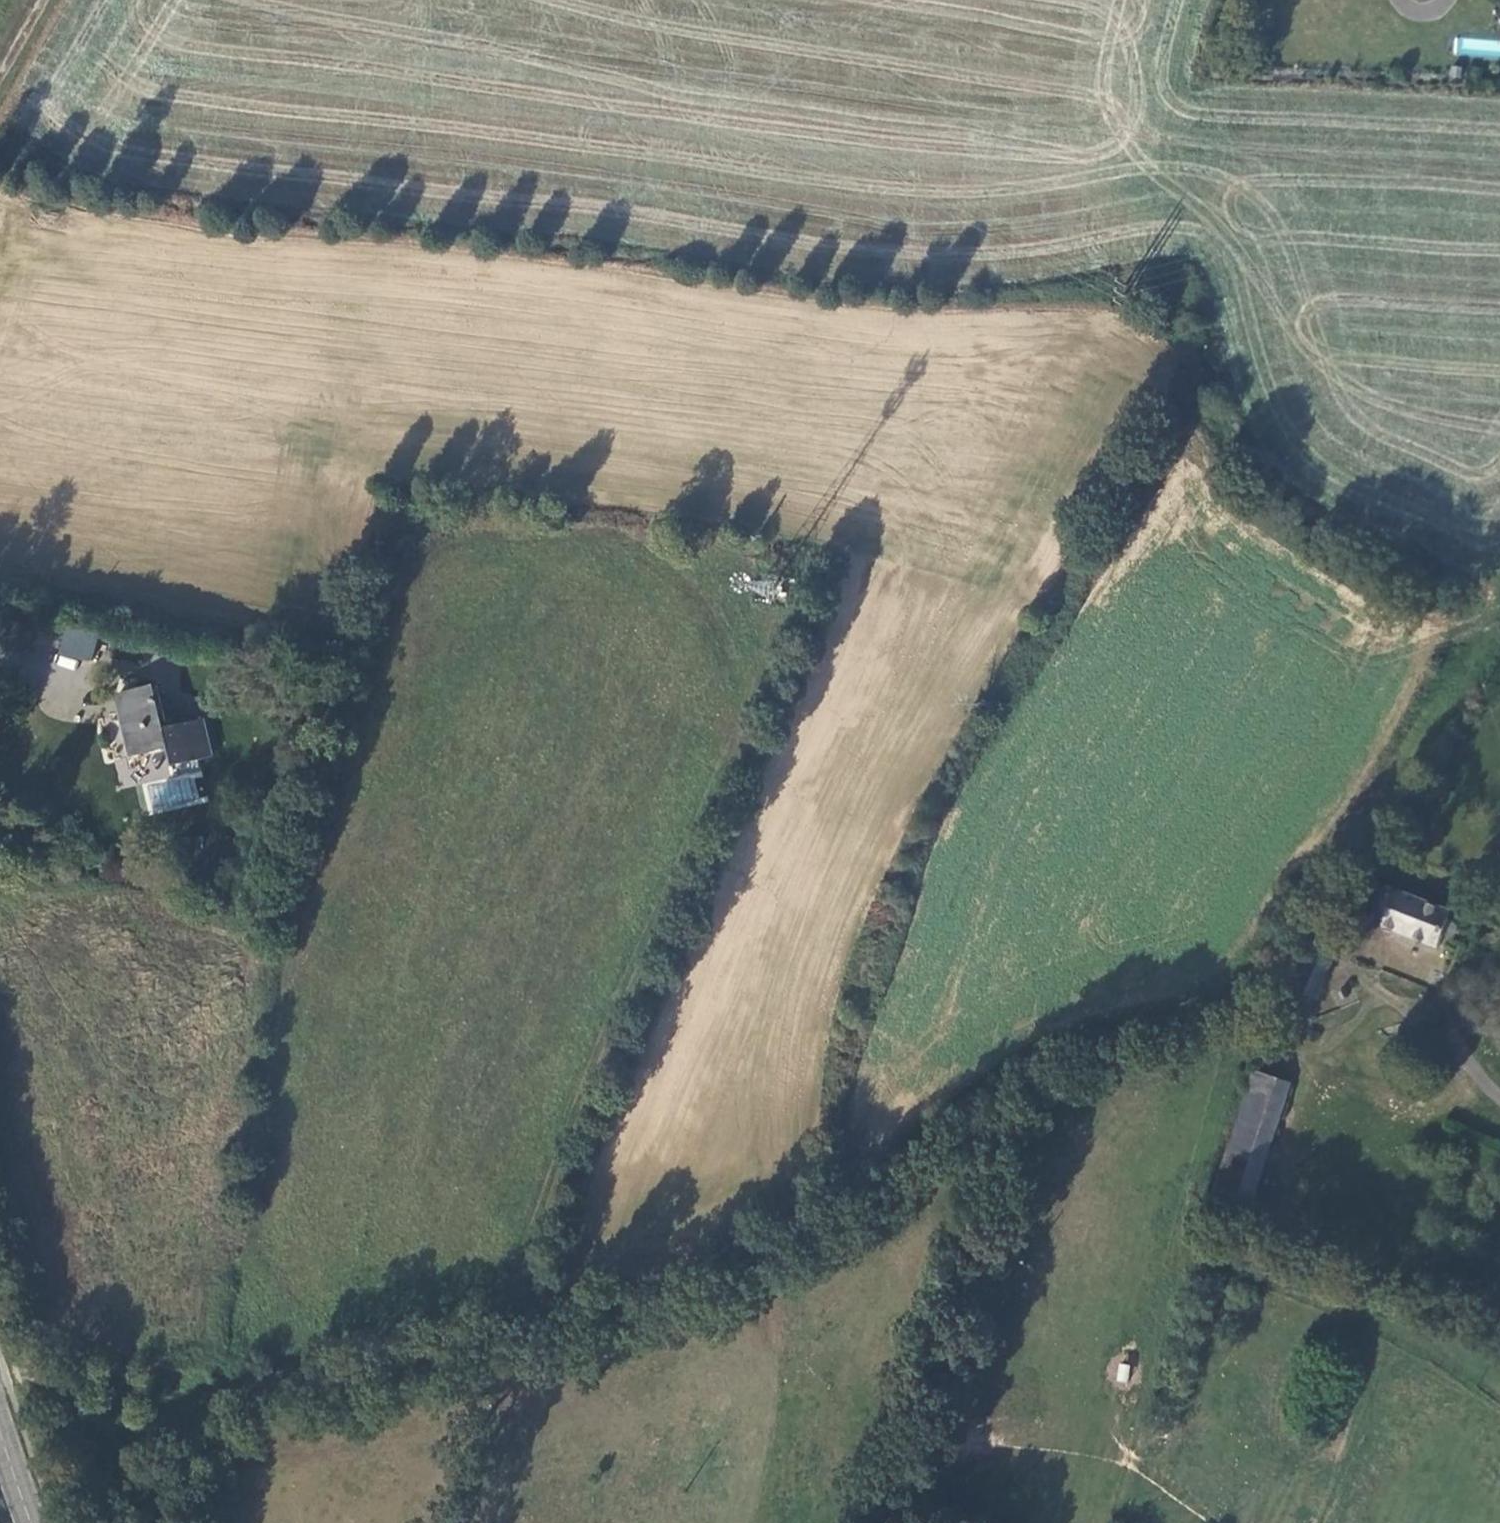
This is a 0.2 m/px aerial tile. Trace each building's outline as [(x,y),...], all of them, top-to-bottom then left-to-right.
[(1454,37),(1453,55),(1499,57),(1499,39),(1454,37)] [(89,663),(98,634),(64,624),(56,653),(89,663)] [(173,748),(177,764),(215,755),(207,720),(167,727),(158,687),(118,695),(131,756),(173,748)] [(1451,920),(1455,913),(1396,890),(1383,923),(1438,945),(1444,932),(1455,937),(1461,924),(1451,920)] [(1317,998),(1339,952),(1308,938),(1287,986),(1317,998)] [(1254,1070),(1214,1191),(1251,1206),(1292,1082),(1254,1070)]
